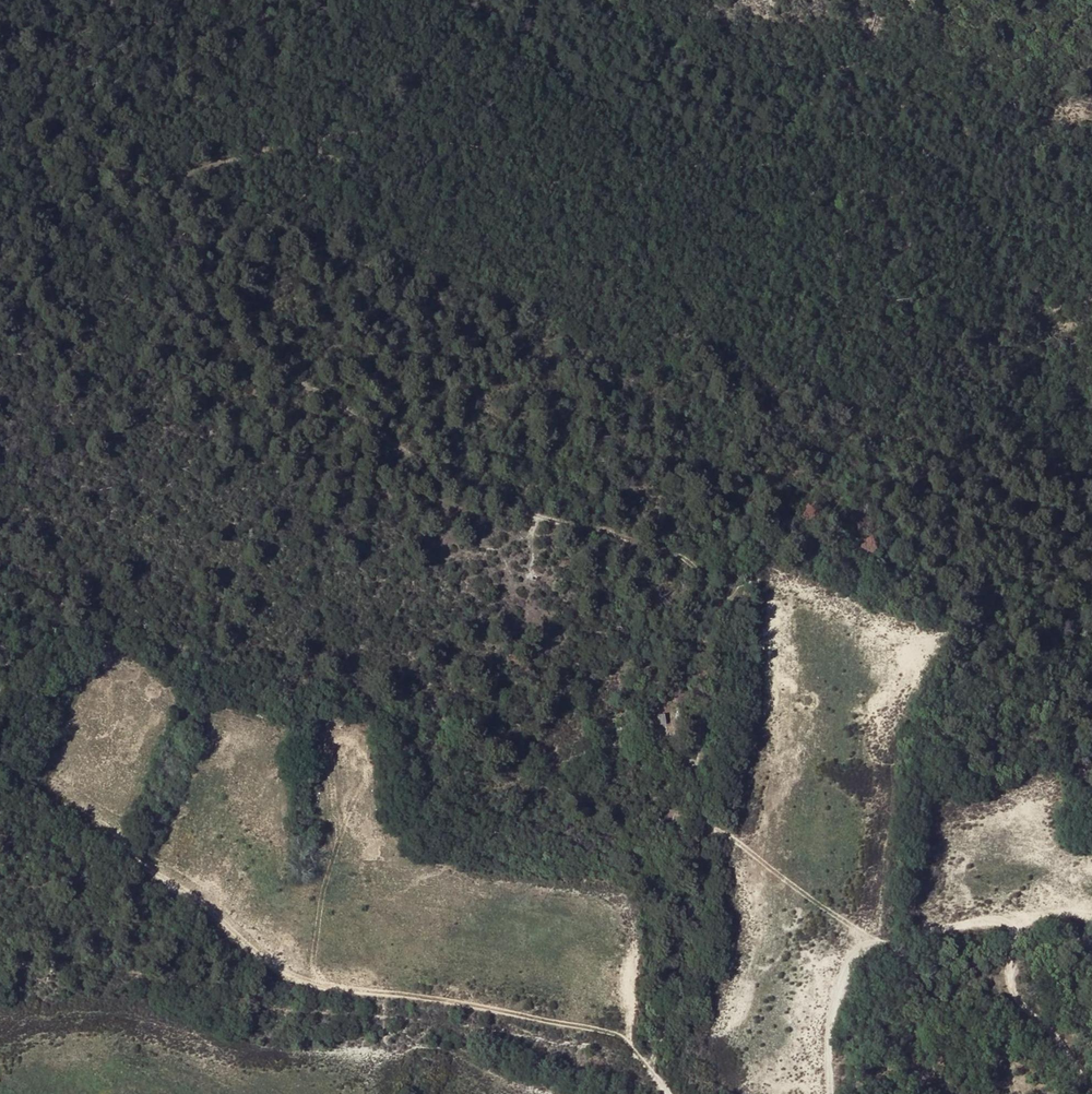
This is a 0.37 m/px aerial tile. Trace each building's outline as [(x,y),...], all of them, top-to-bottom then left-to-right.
[(654,726),(668,724),(666,712),(652,715),(654,726)]
